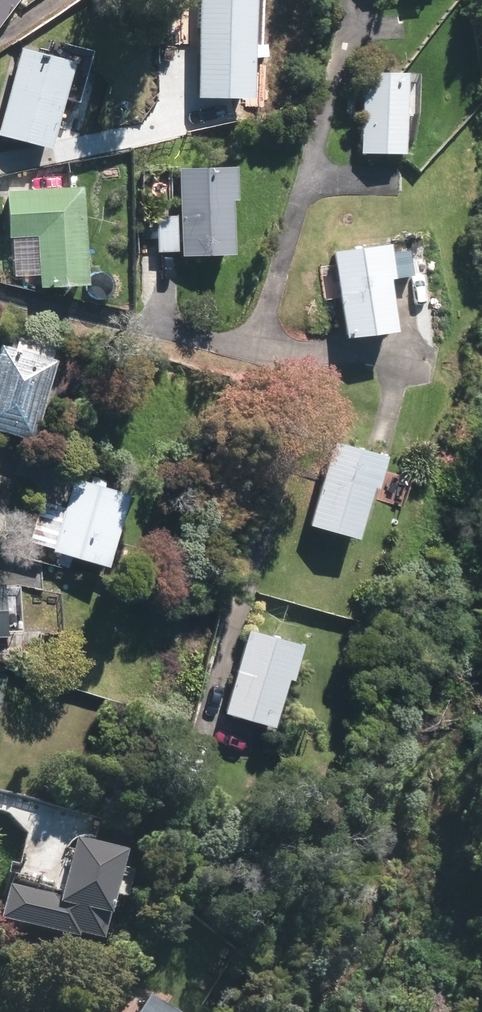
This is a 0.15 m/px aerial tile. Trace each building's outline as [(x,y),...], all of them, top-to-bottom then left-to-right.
[(6,6),(10,0),(0,0),(0,15),(6,6)] [(66,67),(18,55),(0,123),(0,133),(3,134),(0,145),(0,160),(42,160),(66,67)] [(398,77),(360,77),(361,154),(398,154),(398,77)] [(225,170),(180,171),(183,255),(227,254),(225,170)] [(79,284),(75,189),(6,193),(8,237),(37,235),(40,286),(79,284)] [(171,216),(153,217),(154,254),(172,253),(171,216)] [(381,247),(333,254),(345,336),(393,329),(381,247)] [(0,351),(0,427),(26,434),(46,364),(0,351)] [(374,461),(332,450),(312,522),(354,533),(374,461)] [(119,497),(74,484),(55,550),(100,563),(119,497)] [(0,558),(0,587),(26,589),(28,560),(0,558)] [(15,627),(15,622),(45,621),(44,594),(14,595),(14,590),(0,591),(0,627),(15,627)] [(291,645),(248,633),(227,712),(269,724),(291,645)]
